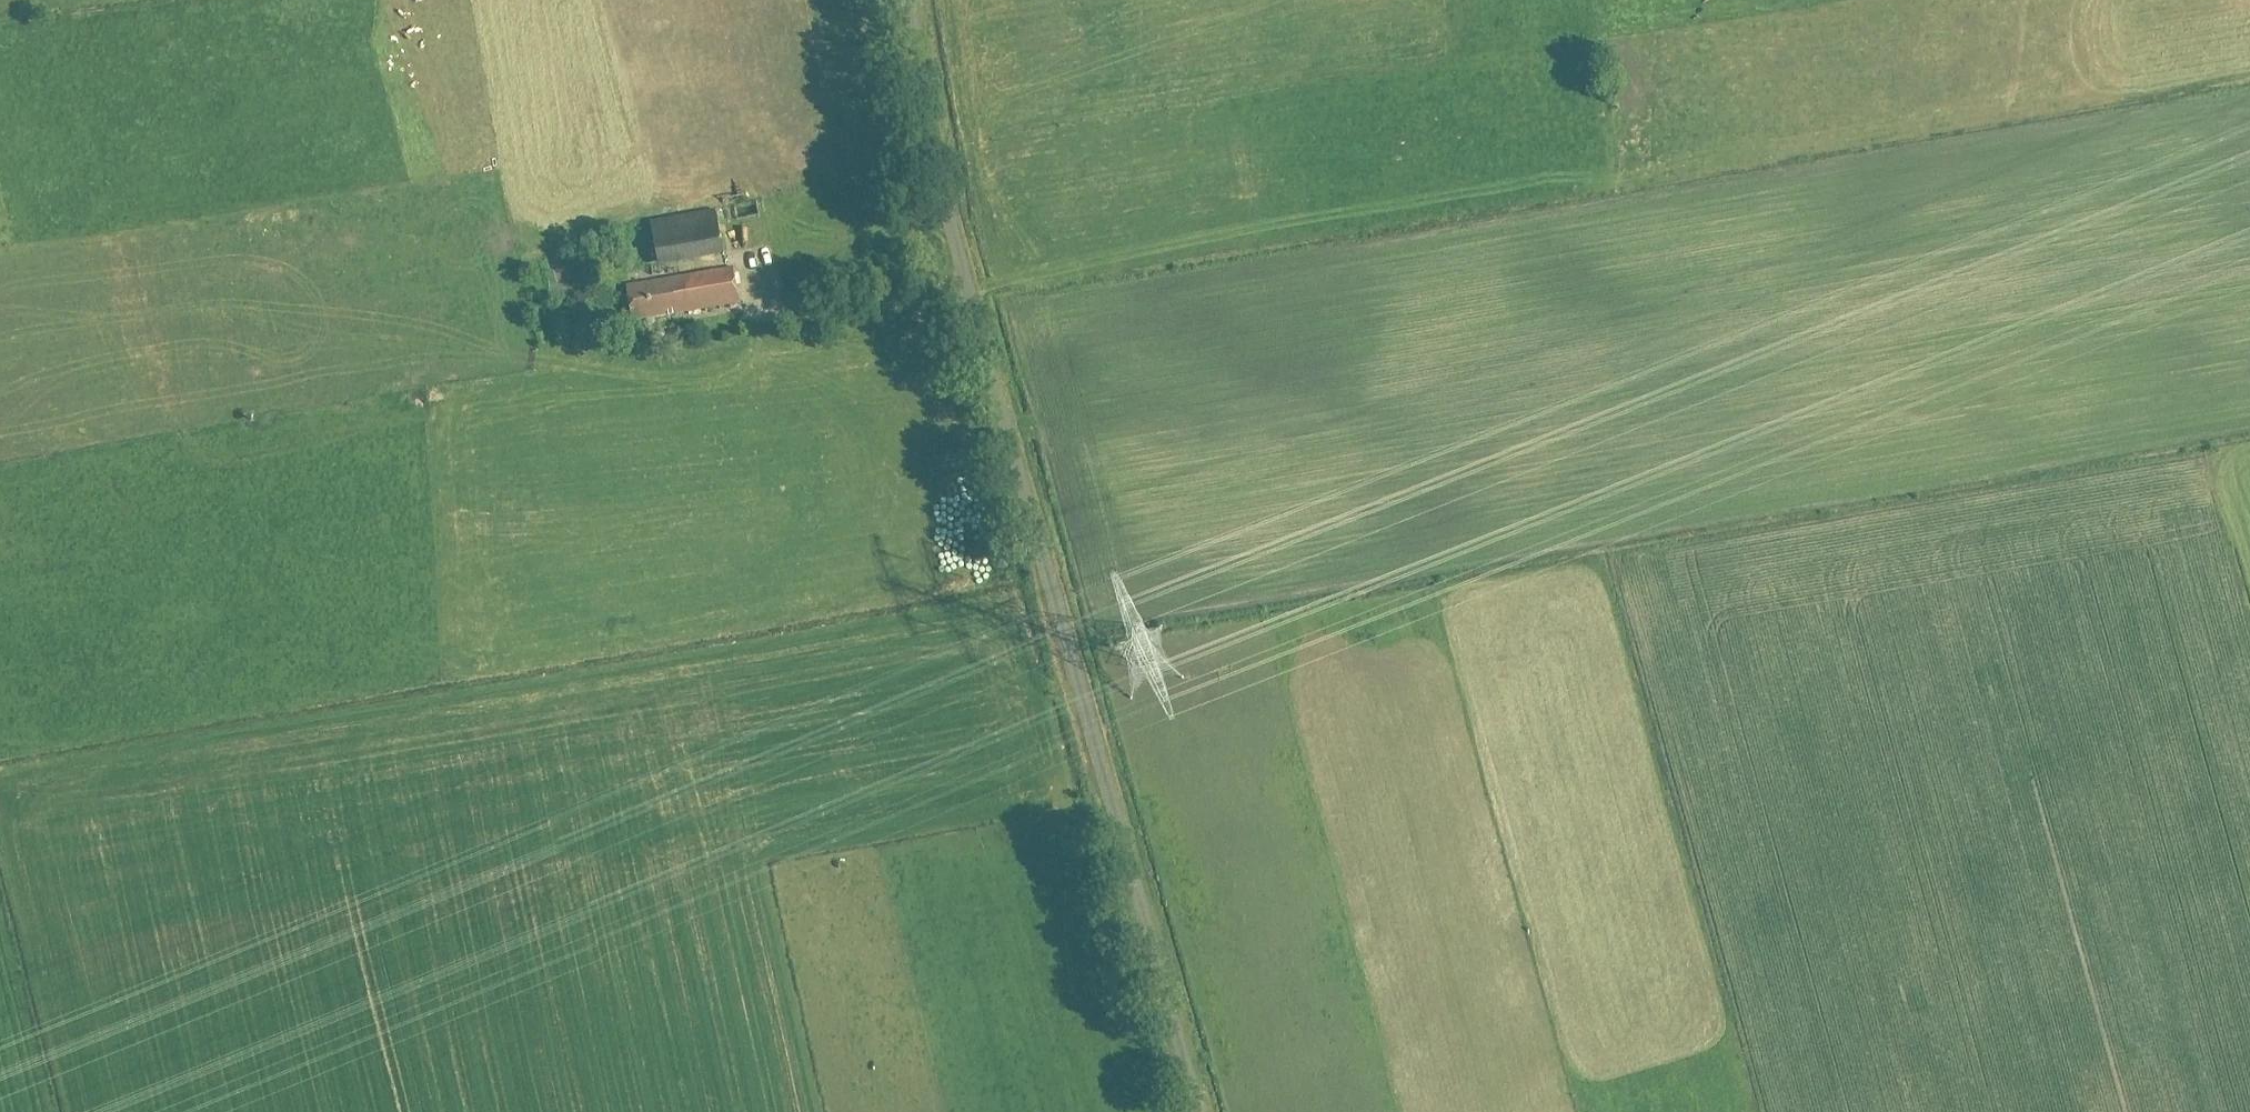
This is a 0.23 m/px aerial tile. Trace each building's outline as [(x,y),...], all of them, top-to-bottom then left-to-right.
[(716,211),(651,223),(654,249),(647,250),(649,264),(656,264),(656,267),(723,256),(716,211)] [(740,304),(734,269),(627,286),(633,321),(740,304)]
